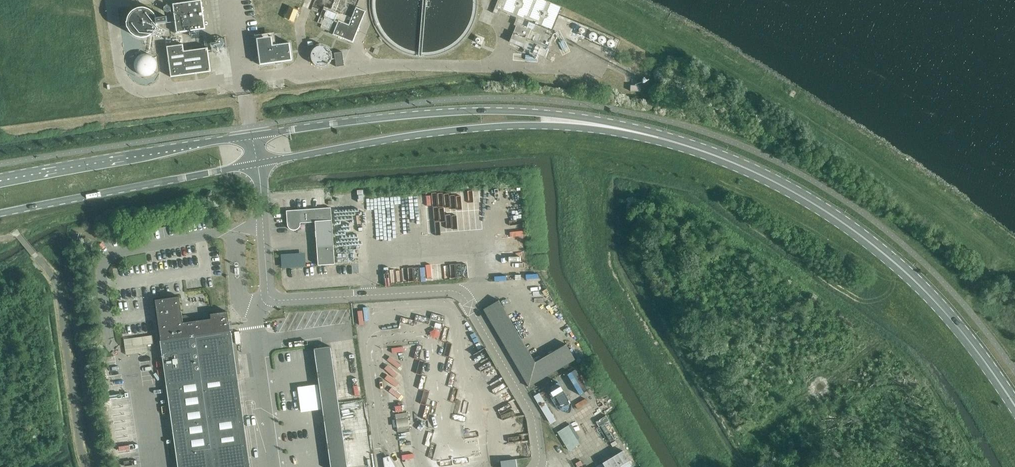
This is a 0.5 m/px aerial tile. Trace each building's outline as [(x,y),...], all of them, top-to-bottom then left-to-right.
[(189,31),(205,29),(201,0),(182,0),(182,2),(172,4),(176,33),(189,31)] [(359,0),(315,0),(313,4),(311,4),(311,5),(312,6),(311,10),(321,14),(318,23),(322,24),(320,28),(329,31),(328,33),(331,34),(333,29),(334,29),(332,34),(353,43),(366,11),(356,7),(357,6),(358,7),(359,5),(357,5),(359,0)] [(493,13),(497,15),(498,10),(500,11),(511,16),(517,18),(516,20),(514,25),(516,26),(509,42),(508,44),(523,50),(524,48),(526,48),(525,51),(527,52),(531,54),(532,52),(540,55),(540,54),(542,52),(546,54),(550,45),(543,42),(544,38),(552,41),(556,43),(558,37),(554,36),(553,36),(550,34),(561,7),(545,0),(498,0),(493,13)] [(132,34),(133,35),(135,36),(137,37),(138,37),(140,38),(141,38),(143,38),(144,38),(146,37),(148,37),(150,36),(151,35),(152,34),(153,34),(154,32),(155,31),(155,30),(156,29),(157,27),(157,26),(157,25),(157,24),(157,23),(168,22),(167,16),(156,17),(156,16),(155,14),(154,13),(153,12),(151,11),(150,10),(149,9),(147,8),(145,8),(143,7),(142,7),(140,8),(138,8),(136,9),(135,9),(134,10),(132,11),(132,12),(131,12),(130,13),(130,14),(129,15),(128,17),(127,19),(127,21),(127,22),(126,22),(127,28),(128,28),(129,30),(130,31),(130,32),(131,33),(132,34)] [(559,29),(551,33),(553,36),(553,37),(562,56),(571,51),(559,29)] [(476,34),(471,44),(481,48),(485,38),(476,34)] [(256,38),(259,57),(260,65),(276,63),(277,64),(281,63),(281,62),(292,60),(289,43),(273,45),(272,36),(256,38)] [(211,72),(208,48),(184,51),(183,44),(166,46),(170,77),(211,72)] [(314,45),(313,64),(331,65),(332,46),(314,45)] [(342,51),(334,52),(336,66),(344,65),(342,51)] [(154,73),(155,72),(156,71),(157,69),(157,68),(157,67),(158,65),(157,64),(157,61),(157,60),(156,59),(155,58),(154,57),(153,56),(152,55),(151,54),(150,54),(148,53),(147,53),(145,53),(144,53),(143,53),(141,54),(140,54),(139,55),(138,56),(137,57),(136,59),(135,59),(135,60),(134,61),(134,63),(134,64),(134,65),(134,66),(134,67),(135,68),(135,69),(135,70),(136,72),(137,73),(138,73),(138,74),(139,75),(141,75),(141,76),(143,76),(145,77),(147,76),(148,76),(149,76),(150,76),(151,75),(153,74),(154,73)] [(532,55),(513,53),(513,61),(538,62),(538,55),(537,57),(532,55)] [(325,204),(324,189),(314,189),(315,204),(325,204)] [(287,223),(287,226),(289,228),(291,229),(293,230),(295,230),(298,229),(299,227),(300,225),(300,223),(315,222),(318,265),(335,264),(331,207),(312,209),(286,211),(287,223)] [(305,252),(280,254),(281,269),(306,267),(305,252)] [(178,466),(250,466),(231,331),(230,331),(227,311),(210,314),(211,318),(183,323),(179,296),(155,300),(161,340),(160,341),(178,466)] [(535,362),(499,300),(483,309),(529,387),(575,360),(566,344),(535,362)] [(124,339),(126,355),(148,352),(147,345),(153,344),(152,335),(124,339)] [(338,399),(331,347),(314,349),(324,419),(326,432),(331,466),(348,466),(338,399)] [(574,369),(586,390),(591,387),(579,367),(574,369)] [(558,382),(548,388),(560,409),(561,409),(562,410),(563,411),(564,412),(566,412),(567,412),(568,412),(569,412),(570,411),(571,410),(571,409),(571,407),(571,406),(571,405),(571,403),(571,402),(558,382)] [(297,387),(300,412),(321,409),(317,385),(297,387)] [(550,425),(556,421),(539,393),(533,396),(550,425)] [(601,406),(591,412),(594,417),(604,411),(601,406)] [(410,430),(407,412),(395,414),(397,432),(410,430)] [(569,451),(580,445),(577,440),(580,438),(571,423),(557,433),(569,451)] [(595,466),(630,466),(632,466),(623,450),(595,466)] [(384,458),(386,466),(394,466),(389,457),(384,458)] [(500,461),(501,466),(518,466),(517,459),(500,461)]
